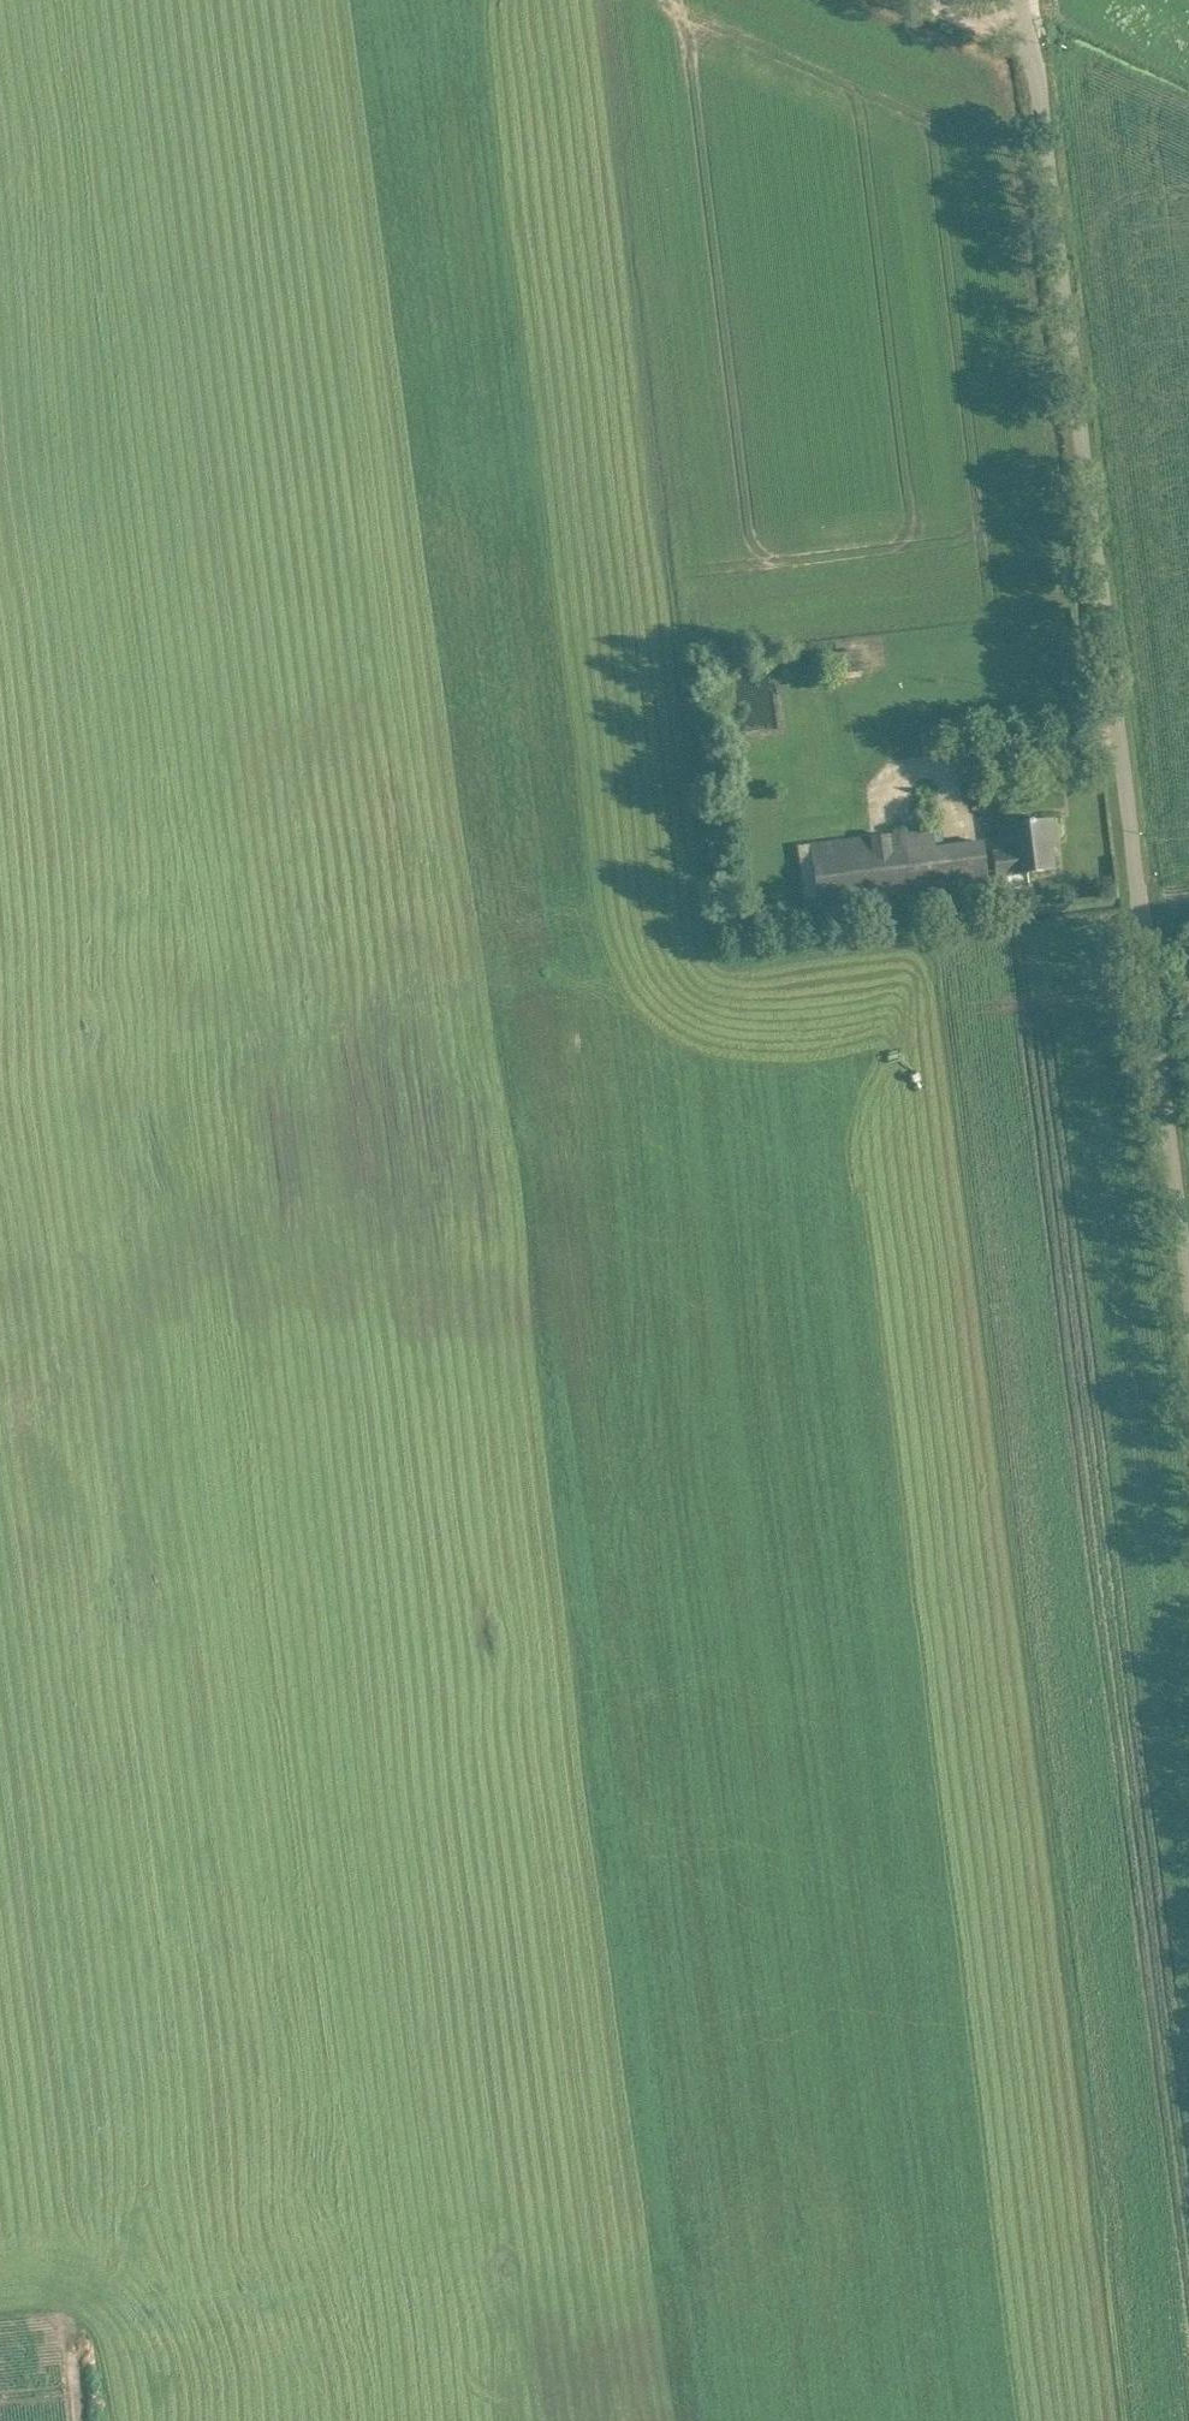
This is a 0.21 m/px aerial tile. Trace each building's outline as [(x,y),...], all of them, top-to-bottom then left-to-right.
[(871,838),(811,845),(819,914),(988,893),(982,842),(944,847),(942,830),(941,820),(919,823),(920,832),(888,836),(871,838)] [(1009,827),(1012,852),(992,854),(994,877),(1052,870),(1049,842),(1054,841),(1052,821),(1009,827)]
